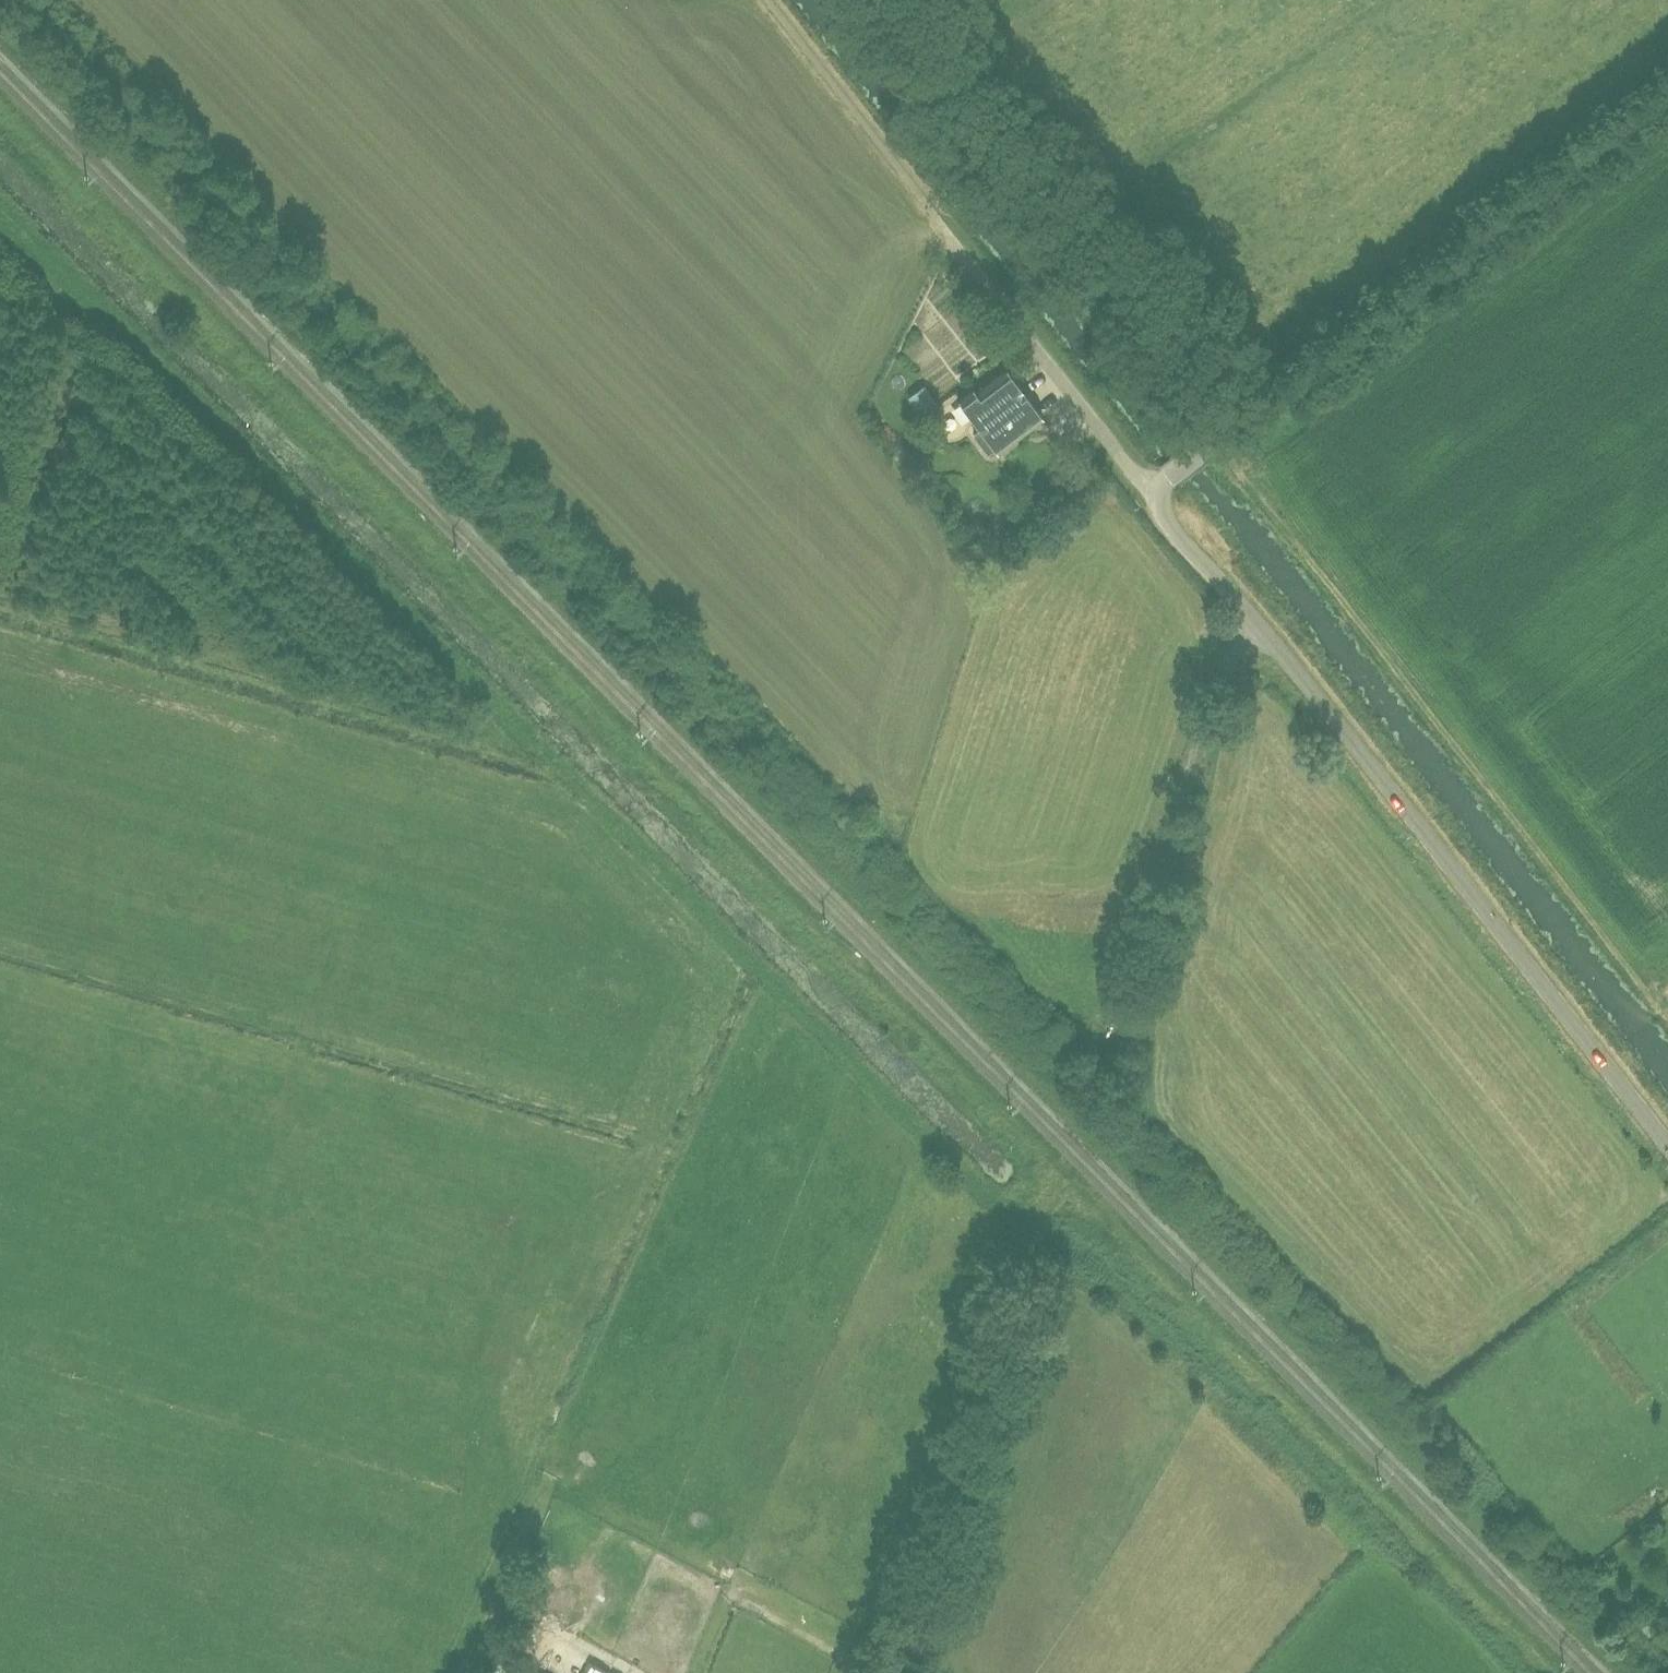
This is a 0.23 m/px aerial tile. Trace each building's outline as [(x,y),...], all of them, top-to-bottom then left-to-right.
[(995,448),(998,451),(1043,418),(1008,370),(977,393),(974,389),(959,400),(981,428),(976,432),(990,451),(995,448)] [(925,387),(910,399),(926,420),(941,408),(925,387)]
